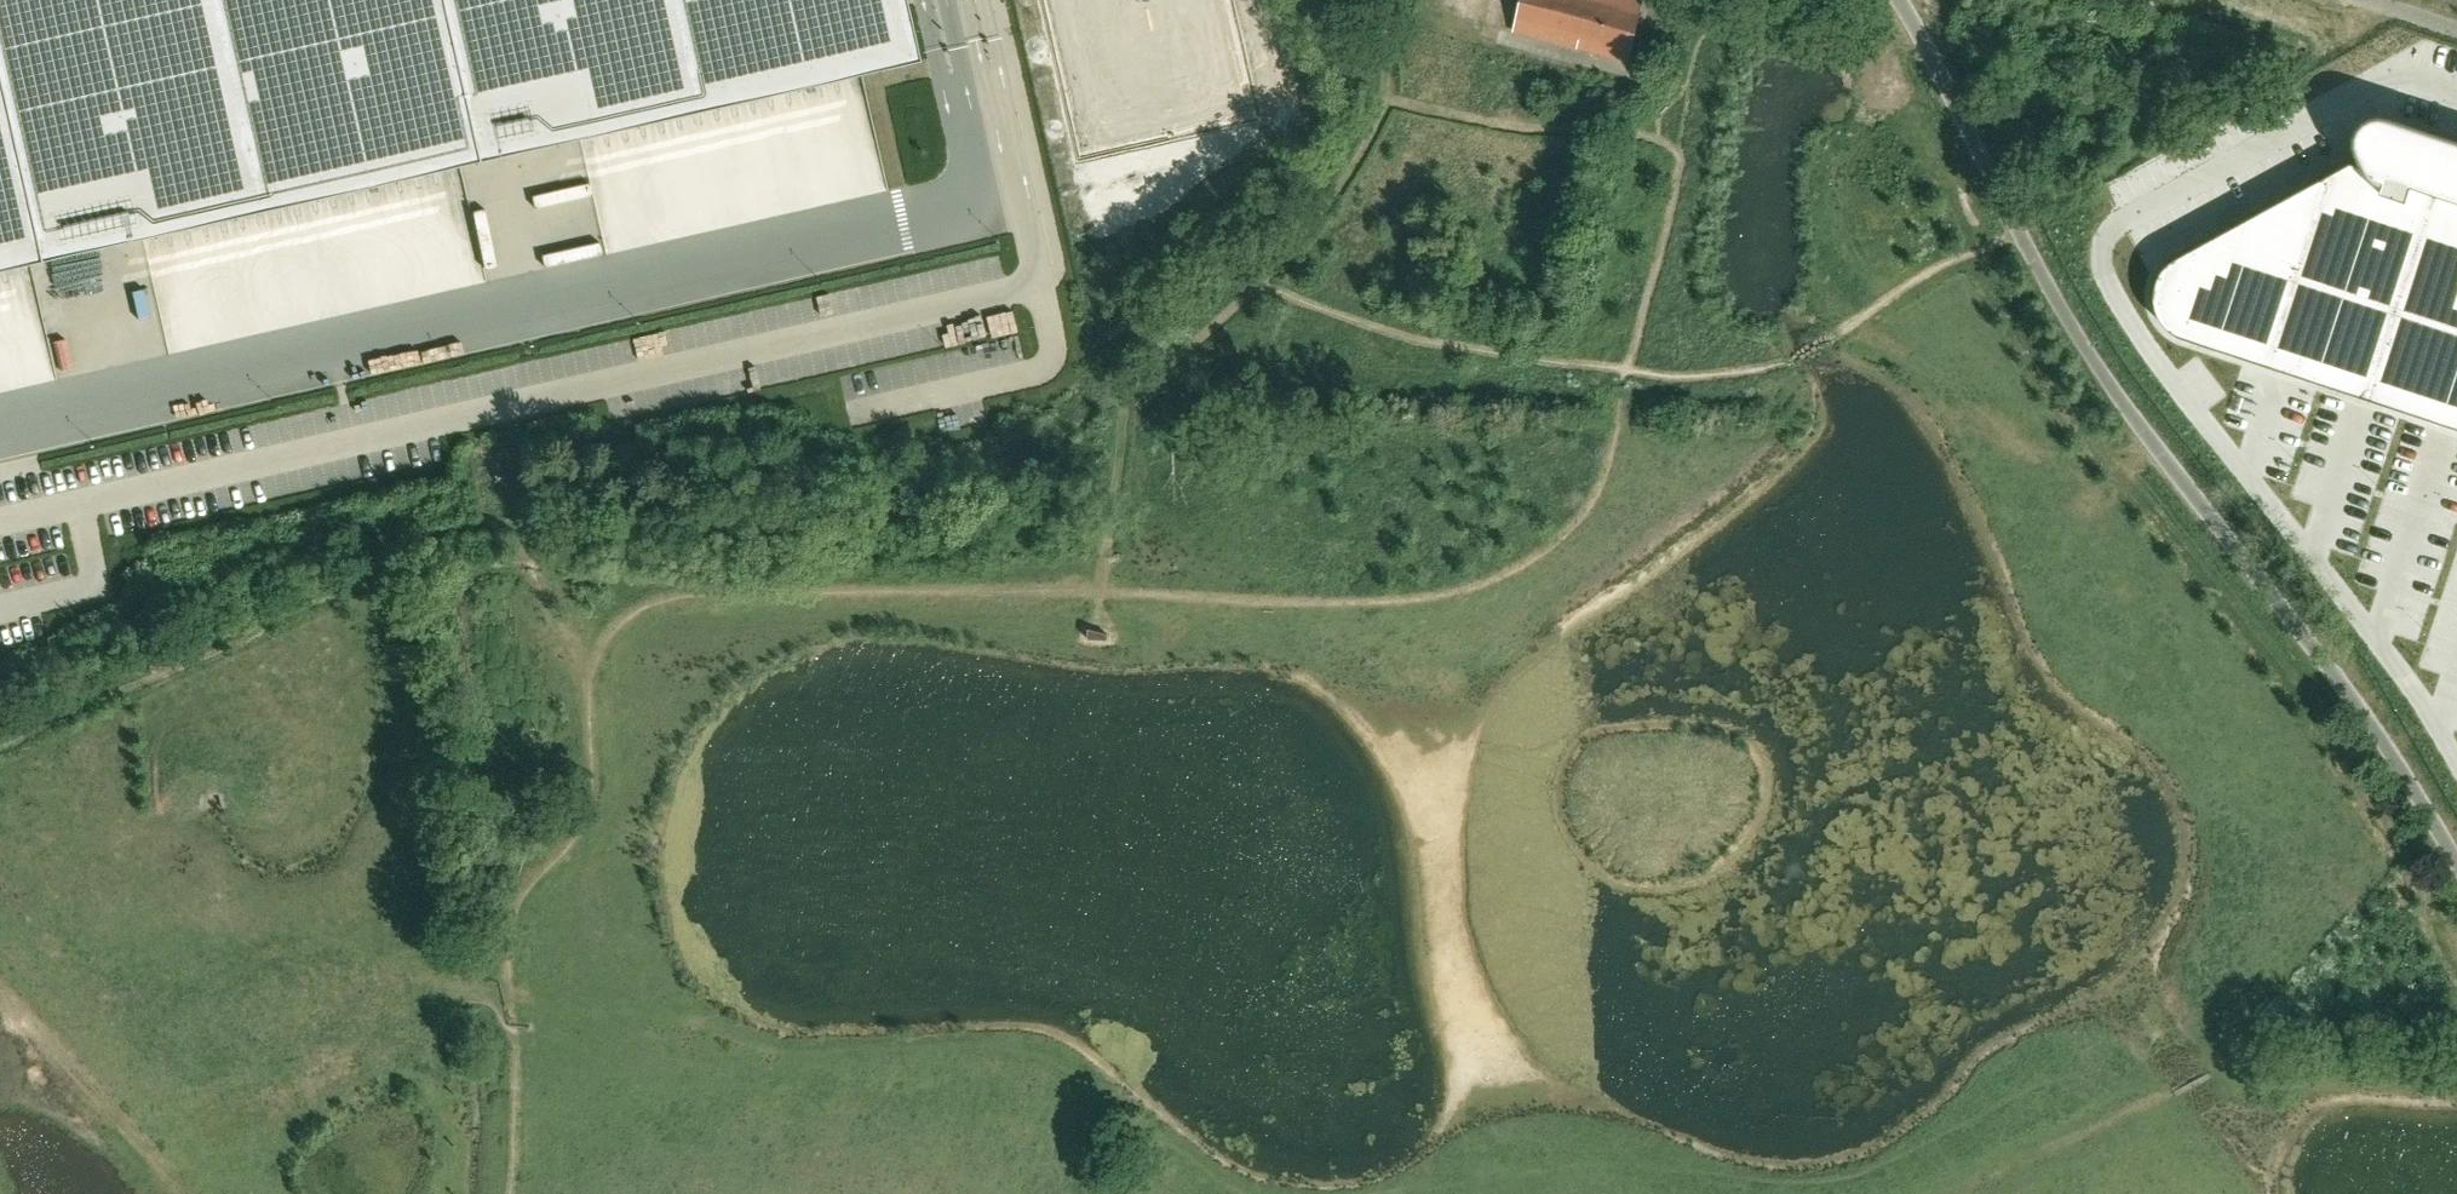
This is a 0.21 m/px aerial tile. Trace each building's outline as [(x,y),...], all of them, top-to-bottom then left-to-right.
[(40,257),(477,157),(441,0),(0,0),(0,82),(40,257)] [(477,157),(840,74),(917,57),(904,0),(441,0),(477,157)] [(1078,162),(1262,120),(1234,0),(1041,0),(1078,162)] [(1538,37),(1627,60),(1642,0),(1522,0),(1515,31),(1522,33),(1538,37)] [(29,259),(40,257),(0,82),(0,266),(29,259)] [(2154,294),(2154,298),(2154,302),(2155,305),(2156,309),(2157,313),(2159,316),(2161,319),(2163,323),(2166,326),(2169,328),(2172,331),(2175,333),(2179,335),(2182,336),(2186,337),(2456,427),(2456,140),(2385,116),(2383,115),(2380,115),(2377,115),(2374,115),(2371,116),(2369,117),(2366,118),(2364,120),(2361,122),(2360,124),(2358,126),(2356,129),(2355,131),(2355,134),(2354,137),(2354,140),(2354,143),(2355,146),(2356,149),(2364,165),(2351,161),(2178,256),(2174,257),(2171,259),(2169,261),(2166,264),(2164,266),(2162,269),(2160,272),(2158,275),(2157,279),(2155,282),(2154,286),(2154,290),(2154,294)]
